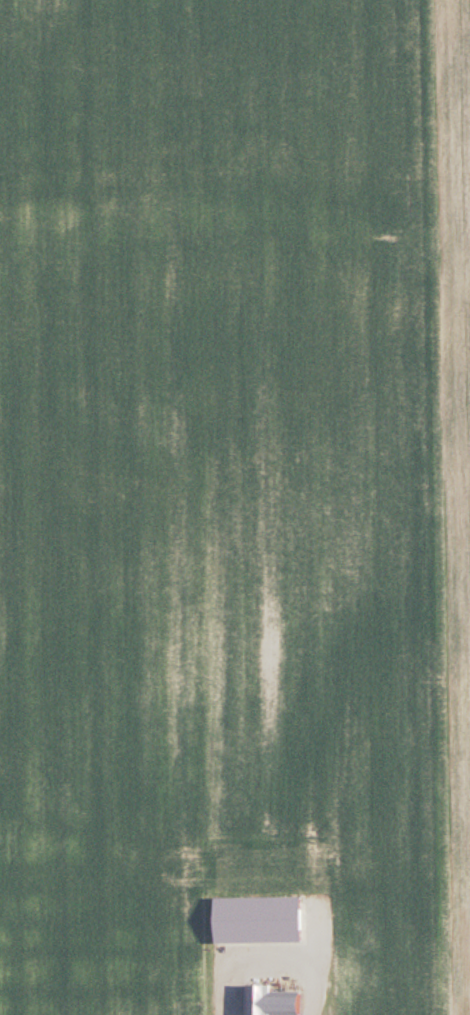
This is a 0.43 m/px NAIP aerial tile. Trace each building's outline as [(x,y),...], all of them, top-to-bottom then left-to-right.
[(271,984),(246,984),(246,1014),(299,1014),(299,991),(271,991),(271,984)]
